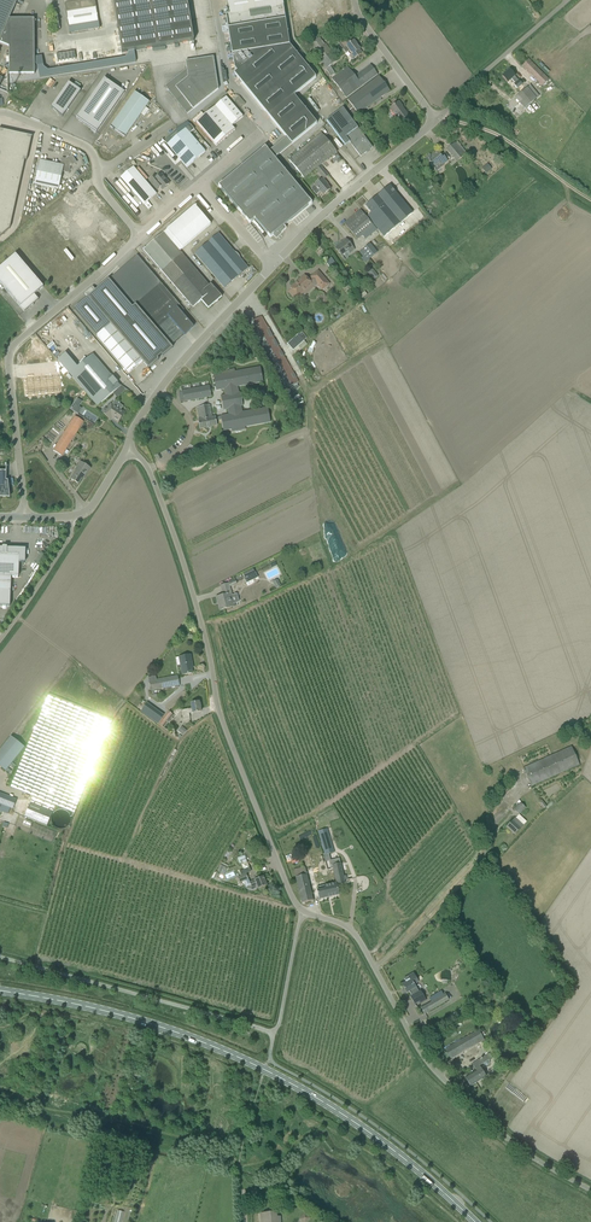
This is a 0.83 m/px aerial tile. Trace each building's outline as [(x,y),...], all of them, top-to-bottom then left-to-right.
[(9,47),(9,75),(35,74),(35,64),(35,56),(34,20),(9,20),(18,0),(0,0),(0,43),(9,47)] [(68,4),(65,4),(69,27),(99,23),(95,0),(67,0),(68,4)] [(128,52),(134,51),(194,41),(187,0),(113,0),(122,53),(128,52)] [(228,11),(228,15),(226,15),(235,69),(237,71),(234,74),(286,137),(292,144),(317,124),(294,96),(316,78),(290,45),(283,6),(284,6),(283,0),(226,0),(228,11)] [(326,69),(333,64),(328,58),(333,53),(326,44),(325,45),(319,37),(308,45),(326,69)] [(360,49),(354,41),(351,43),(348,38),(339,44),(346,53),(349,51),(352,55),(350,56),(353,60),(362,53),(359,50),(360,49)] [(136,62),(134,51),(128,52),(128,53),(125,58),(48,70),(44,67),(42,55),(35,56),(35,64),(37,66),(39,78),(136,62)] [(76,59),(75,51),(57,54),(58,61),(76,59)] [(187,114),(218,89),(214,57),(186,61),(188,77),(169,92),(187,114)] [(548,79),(529,59),(522,66),(541,86),(548,79)] [(346,98),(378,75),(370,65),(355,77),(348,67),(332,79),(346,98)] [(515,76),(510,70),(502,77),(508,83),(512,79),(516,84),(514,85),(517,88),(522,85),(519,81),(515,77),(515,76)] [(348,100),(359,115),(390,91),(379,77),(348,100)] [(77,118),(76,118),(97,133),(97,132),(124,93),(104,79),(77,118)] [(51,107),(51,108),(62,118),(63,117),(81,91),(69,82),(51,107)] [(524,109),(539,96),(530,85),(515,98),(524,109)] [(110,127),(110,128),(125,138),(149,103),(135,93),(111,128),(110,127)] [(235,130),(232,126),(243,117),(226,97),(196,123),(216,146),(235,130)] [(390,109),(401,124),(403,126),(407,123),(408,122),(406,120),(410,118),(402,107),(402,106),(399,102),(390,109)] [(349,142),(361,157),(373,148),(343,108),(327,121),(345,146),(349,142)] [(194,130),(187,122),(177,129),(164,140),(187,168),(205,152),(190,134),(194,130)] [(5,156),(10,132),(0,130),(0,155),(5,156)] [(10,132),(5,156),(16,158),(21,135),(10,132)] [(304,148),(319,167),(337,152),(322,134),(304,148)] [(33,137),(21,135),(16,158),(25,160),(27,161),(32,137),(33,137)] [(292,144),(286,137),(269,152),(265,147),(218,185),(249,223),(254,219),(270,238),(272,235),(276,239),(286,229),(284,226),(311,203),(274,158),(292,144)] [(465,155),(455,143),(447,150),(457,162),(465,155)] [(319,167),(304,148),(289,161),(304,179),(319,167)] [(443,166),(442,165),(448,161),(444,157),(443,159),(437,152),(427,160),(430,163),(429,164),(436,172),(443,166)] [(16,158),(5,156),(0,155),(0,165),(23,170),(25,160),(16,158)] [(59,190),(63,172),(70,174),(70,173),(68,173),(70,166),(75,163),(72,157),(66,160),(62,160),(62,158),(61,165),(40,161),(35,185),(59,190)] [(486,174),(492,169),(488,164),(482,169),(486,174)] [(0,165),(0,175),(21,180),(23,170),(0,165)] [(144,205),(157,195),(142,178),(136,170),(133,167),(121,178),(144,205)] [(324,179),(328,176),(321,167),(317,170),(324,179)] [(166,187),(170,184),(161,174),(158,177),(156,177),(155,176),(150,181),(155,187),(158,190),(161,187),(163,190),(163,189),(164,189),(166,188),(166,187)] [(19,190),(21,180),(0,175),(0,186),(19,190)] [(316,195),(320,192),(320,191),(324,195),(330,189),(327,186),(328,185),(322,179),(315,186),(311,189),(316,195)] [(19,190),(0,186),(0,196),(16,199),(19,190)] [(367,217),(384,237),(412,213),(390,186),(379,194),(377,196),(366,206),(371,213),(367,217)] [(462,189),(458,193),(462,198),(467,194),(462,189)] [(14,209),(16,199),(0,196),(0,206),(14,209)] [(14,209),(0,206),(0,216),(12,219),(14,209)] [(183,249),(206,228),(211,225),(195,206),(166,230),(183,249)] [(357,239),(373,226),(360,211),(344,224),(357,239)] [(10,229),(12,219),(0,216),(0,226),(10,229)] [(0,226),(0,237),(10,229),(0,226)] [(201,301),(204,304),(208,309),(222,297),(211,285),(209,286),(180,251),(183,249),(166,230),(143,250),(193,308),(201,301)] [(217,279),(230,268),(227,264),(237,256),(234,252),(231,249),(231,248),(218,233),(206,245),(195,254),(217,279)] [(354,249),(346,239),(341,244),(336,249),(342,256),(349,251),(350,253),(354,249)] [(362,250),(369,259),(378,253),(371,244),(362,250)] [(20,307),(25,312),(39,300),(35,295),(43,287),(16,255),(0,268),(0,283),(20,307)] [(129,373),(143,362),(149,369),(159,360),(157,359),(162,355),(163,357),(173,348),(171,346),(184,335),(184,334),(188,331),(193,327),(158,286),(161,283),(137,256),(74,310),(101,341),(129,373)] [(227,264),(230,268),(238,277),(248,268),(240,259),(237,256),(227,264)] [(326,260),(329,267),(336,264),(332,257),(326,260)] [(238,277),(230,268),(217,279),(224,289),(235,279),(238,277)] [(299,297),(313,285),(305,276),(291,288),(299,297)] [(329,297),(324,294),(320,303),(322,304),(321,306),(324,307),(325,305),(329,297)] [(298,382),(261,317),(248,325),(285,390),(298,382)] [(304,341),(298,335),(288,345),(293,351),(304,341)] [(58,360),(62,365),(69,358),(65,354),(58,360)] [(93,354),(70,374),(98,407),(121,387),(93,354)] [(210,406),(197,408),(199,420),(200,429),(208,427),(211,427),(217,426),(216,421),(222,420),(224,431),(232,430),(232,432),(245,430),(245,427),(270,423),(268,408),(242,413),(241,406),(242,406),(240,393),(238,393),(237,387),(263,382),(260,368),(235,372),(235,370),(224,372),(225,374),(214,376),(217,391),(224,389),(229,415),(221,417),(215,418),(215,417),(212,418),(210,406)] [(201,388),(202,398),(212,397),(210,387),(201,388)] [(192,390),(194,400),(202,398),(201,388),(192,390)] [(184,399),(184,401),(194,400),(192,390),(183,391),(183,392),(183,394),(184,396),(184,399)] [(74,404),(70,410),(78,415),(82,409),(74,404)] [(110,418),(118,423),(125,414),(121,411),(121,410),(117,407),(116,408),(111,405),(103,413),(108,419),(110,418)] [(61,456),(83,422),(75,417),(53,451),(61,456)] [(83,477),(85,477),(91,468),(80,462),(77,466),(79,467),(71,479),(79,484),(83,477)] [(10,498),(8,481),(7,481),(7,471),(1,471),(0,471),(0,498),(10,498)] [(26,550),(0,549),(0,591),(10,591),(11,577),(19,577),(19,563),(25,563),(26,550)] [(253,569),(243,574),(245,578),(255,573),(253,569)] [(258,578),(255,572),(255,573),(245,578),(244,578),(247,583),(258,578)] [(216,597),(220,611),(235,607),(234,604),(232,596),(230,589),(223,591),(224,595),(216,597)] [(192,664),(191,655),(179,657),(183,675),(192,673),(191,665),(192,664)] [(178,676),(149,681),(151,691),(180,686),(178,676)] [(49,694),(11,787),(33,796),(30,803),(53,813),(55,809),(54,809),(56,805),(75,813),(113,720),(49,694)] [(193,713),(201,712),(201,711),(199,703),(199,702),(191,703),(192,709),(188,709),(182,710),(184,719),(190,718),(189,714),(193,713)] [(140,713),(144,715),(149,708),(146,705),(140,713)] [(169,712),(159,724),(164,728),(174,716),(169,712)] [(23,743),(28,735),(25,733),(23,735),(21,733),(17,739),(23,743)] [(6,771),(25,748),(11,737),(0,750),(0,767),(6,771)] [(571,747),(523,768),(531,787),(580,765),(571,747)] [(502,791),(506,785),(500,780),(496,786),(502,791)] [(13,810),(17,800),(0,793),(0,805),(13,810)] [(538,802),(544,809),(547,807),(541,799),(538,802)] [(47,827),(53,813),(31,803),(25,818),(47,827)] [(520,803),(519,804),(514,810),(519,815),(526,808),(520,803)] [(69,819),(70,818),(69,816),(69,815),(68,813),(67,812),(66,811),(64,810),(62,810),(61,809),(59,810),(57,810),(56,811),(55,812),(54,813),(53,815),(53,816),(53,818),(53,820),(54,821),(54,823),(56,824),(57,825),(59,826),(60,826),(62,826),(64,826),(65,825),(67,823),(68,822),(69,821),(69,819)] [(526,822),(522,818),(519,815),(516,818),(515,818),(507,828),(514,835),(523,826),(526,822)] [(334,852),(327,829),(318,832),(325,855),(334,852)] [(308,854),(302,856),(305,867),(311,866),(308,854)] [(221,882),(223,878),(226,871),(228,867),(221,864),(217,872),(214,880),(221,883),(221,882)] [(319,899),(339,895),(337,885),(345,883),(341,864),(332,866),(336,883),(326,885),(326,887),(317,890),(319,899),(318,899),(318,900),(319,899)] [(246,874),(238,878),(240,883),(243,881),(244,881),(248,879),(246,874)] [(313,900),(306,875),(295,878),(302,903),(314,900),(313,900)] [(258,889),(267,885),(263,877),(254,880),(255,880),(249,882),(248,879),(244,881),(243,881),(246,889),(253,891),(258,889)] [(414,985),(418,983),(413,974),(409,976),(410,979),(406,981),(406,983),(402,985),(407,993),(410,991),(410,992),(410,993),(411,995),(412,995),(412,996),(410,997),(415,1004),(419,1002),(420,1004),(426,1001),(420,992),(419,993),(414,985)] [(441,992),(434,996),(436,1000),(429,1004),(432,1010),(449,1000),(445,994),(443,996),(441,992)] [(530,1013),(524,1017),(530,1028),(537,1024),(530,1013)] [(445,1049),(451,1059),(484,1040),(479,1030),(466,1038),(445,1049)] [(490,1063),(489,1060),(492,1058),(489,1054),(472,1064),(476,1071),(467,1077),(465,1078),(470,1087),(486,1077),(479,1066),(484,1064),(484,1065),(485,1065),(486,1066),(487,1066),(488,1066),(489,1065),(490,1063)] [(114,1221),(122,1221),(125,1212),(117,1210),(114,1221)] [(280,1217),(277,1217),(277,1212),(261,1213),(262,1221),(281,1221),(280,1217)] [(300,1219),(303,1221),(308,1221),(311,1218),(305,1213),(300,1219)]
